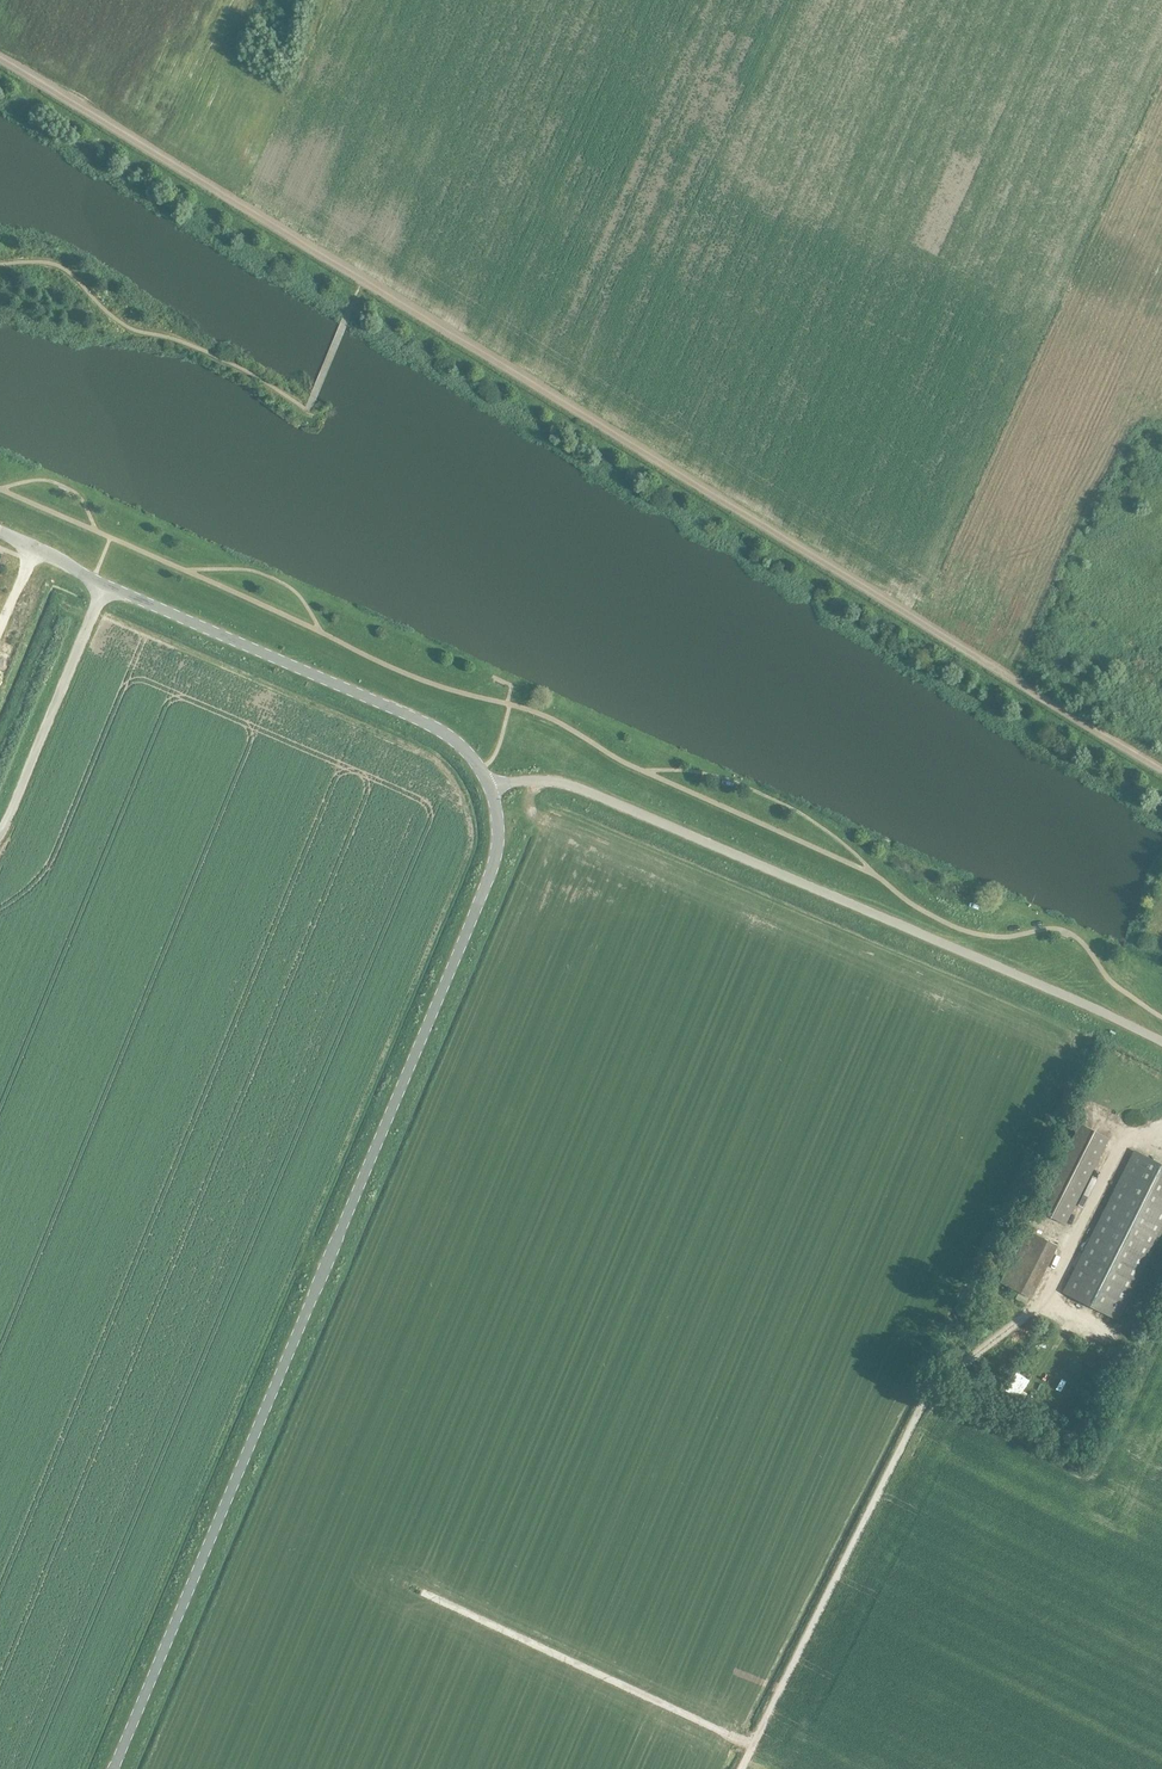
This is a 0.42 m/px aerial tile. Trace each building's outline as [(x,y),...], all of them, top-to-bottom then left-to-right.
[(1109,1138),(1080,1123),(1037,1210),(1065,1224),(1109,1138)] [(1135,1151),(1064,1292),(1118,1319),(1161,1231),(1161,1165),(1135,1151)] [(1031,1297),(1057,1246),(1027,1230),(1001,1282),(1031,1297)]
